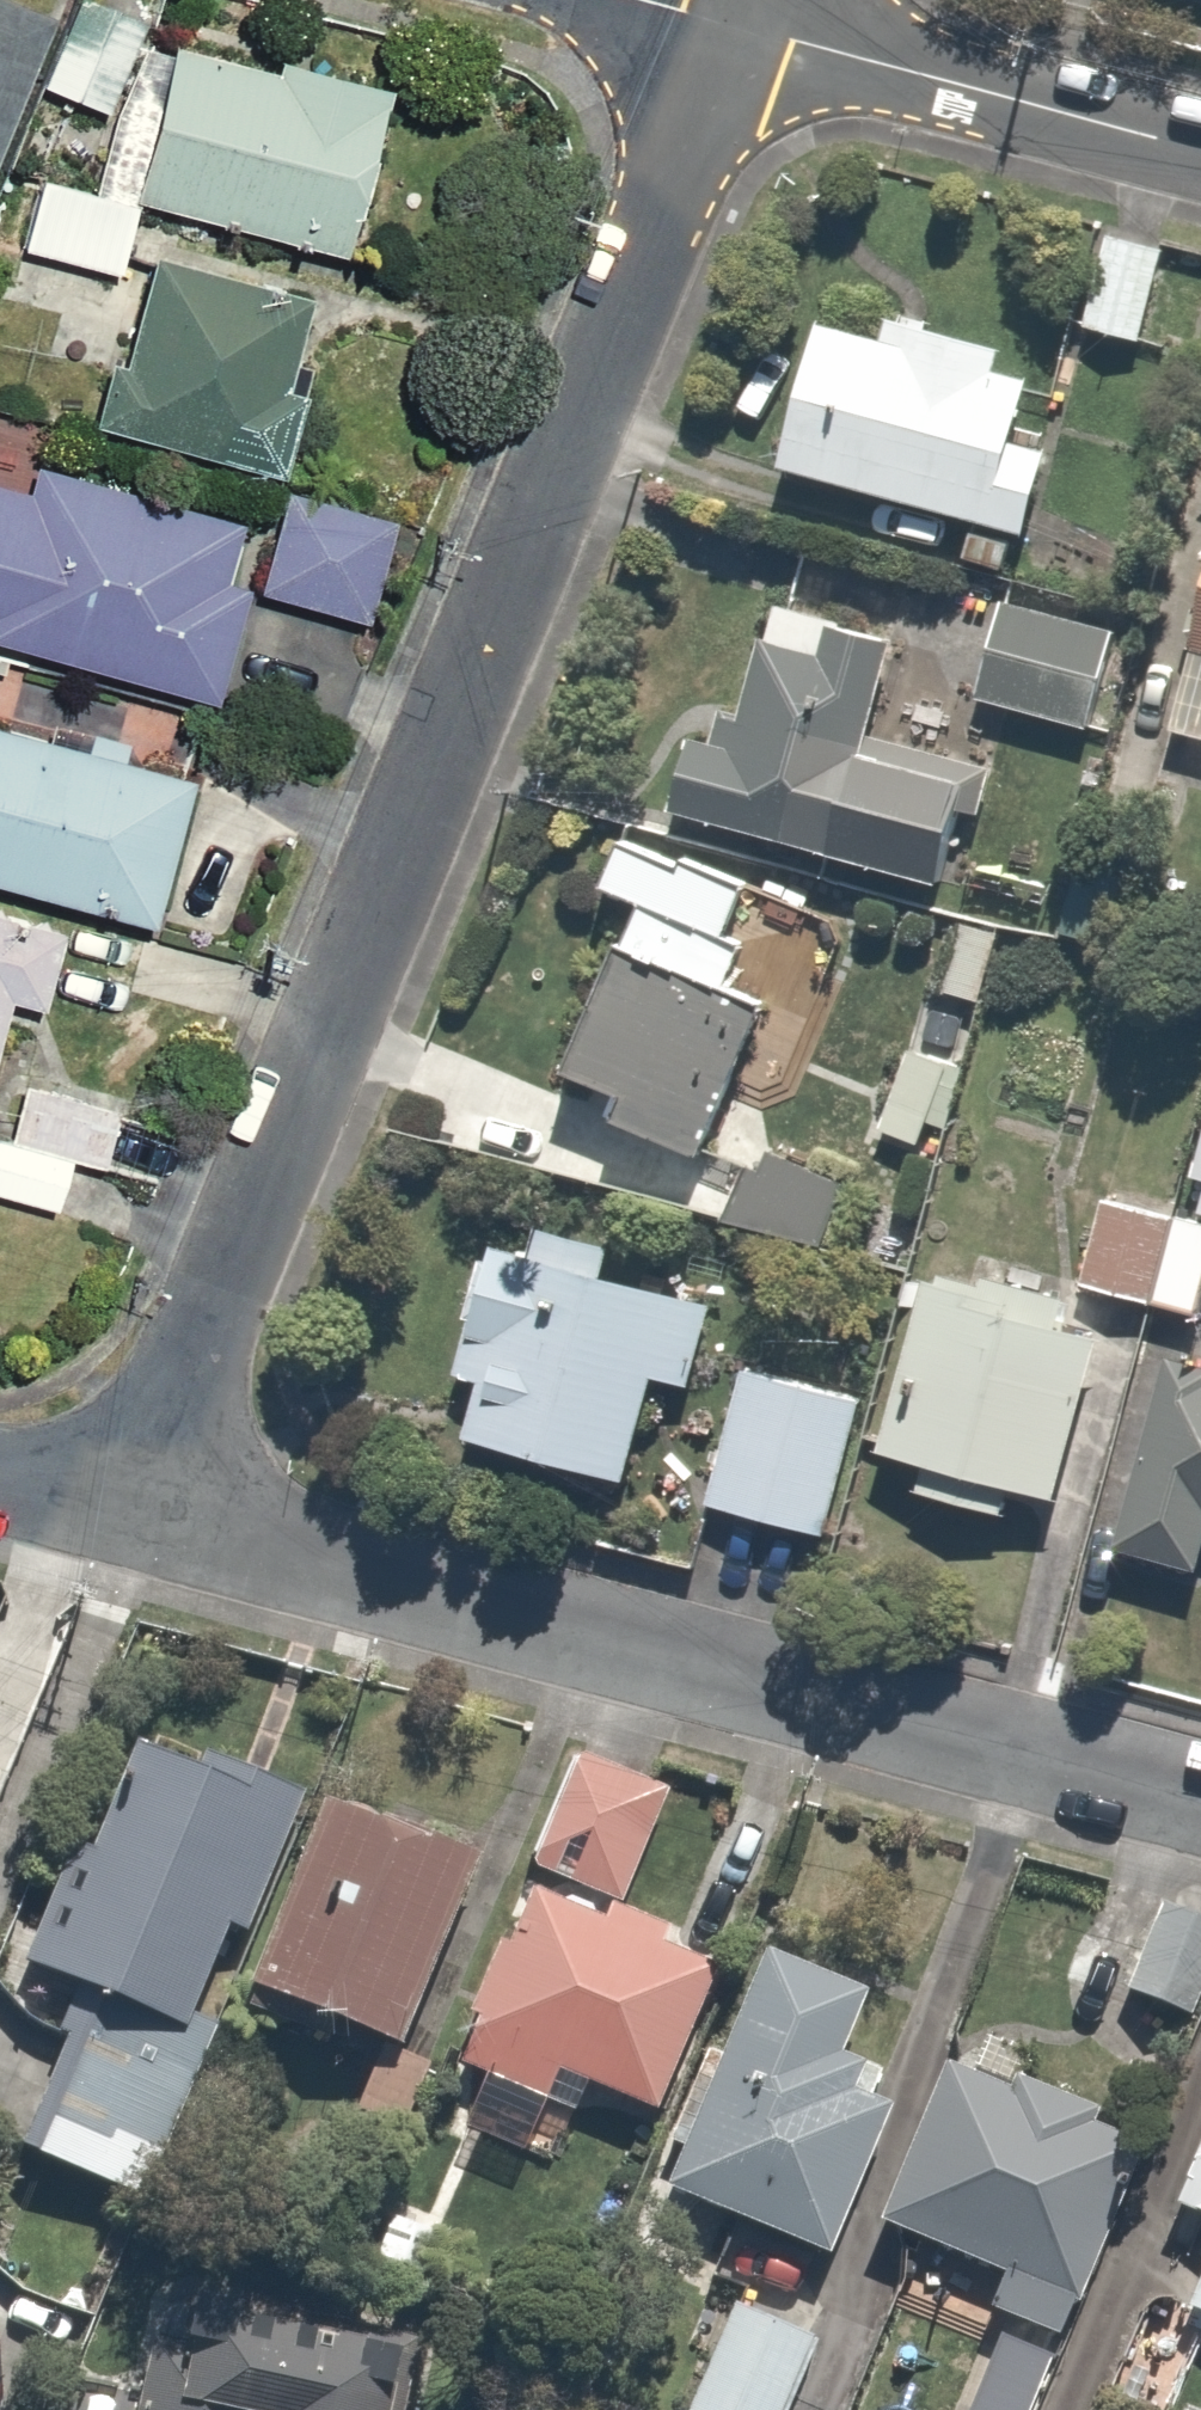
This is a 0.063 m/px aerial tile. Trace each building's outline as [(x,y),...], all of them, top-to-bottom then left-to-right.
[(40,13),(8,0),(0,0),(0,112),(40,13)] [(117,0),(65,0),(34,79),(100,106),(139,9),(117,0)] [(282,67),(163,39),(128,187),(343,237),(382,70),(286,48),(282,67)] [(136,204),(31,173),(10,242),(116,273),(136,204)] [(1138,340),(1156,236),(1088,224),(1070,328),(1138,340)] [(98,351),(79,420),(264,472),(293,369),(268,362),(288,290),(145,251),(116,356),(98,351)] [(771,464),(1020,519),(1040,431),(1007,424),(1021,361),(805,313),(771,464)] [(23,479),(0,473),(0,636),(199,690),(246,518),(28,458),(23,479)] [(386,514),(276,481),(244,587),(354,619),(386,514)] [(1166,732),(1200,738),(1200,543),(1166,732)] [(726,713),(697,708),(649,756),(640,819),(934,864),(951,755),(857,740),(874,628),(825,621),(827,604),(765,594),(758,640),(738,637),(726,713)] [(1113,624),(989,599),(967,704),(1091,730),(1113,624)] [(140,910),(176,765),(0,723),(0,876),(140,910)] [(275,808),(199,784),(155,924),(232,948),(275,808)] [(610,1082),(600,1115),(730,1157),(712,1213),(819,1248),(844,1170),(762,1143),(774,1106),(725,1090),(757,994),(718,981),(734,931),(721,927),(738,874),(612,832),(594,886),(614,892),(557,1065),(610,1082)] [(42,1005),(60,921),(0,908),(0,996),(42,1005)] [(977,1002),(993,927),(933,914),(917,989),(977,1002)] [(913,1140),(936,1060),(880,1044),(857,1124),(913,1140)] [(10,1061),(0,1115),(0,1134),(64,1146),(114,1155),(127,1083),(10,1061)] [(53,1204),(64,1146),(0,1134),(0,1194),(53,1204)] [(1171,1218),(1097,1199),(1076,1284),(1150,1303),(1171,1218)] [(682,1377),(704,1293),(600,1267),(609,1230),(491,1200),(448,1369),(467,1374),(453,1430),(622,1473),(648,1368),(682,1377)] [(1171,1218),(1150,1303),(1197,1314),(1200,1298),(1200,1225),(1171,1218)] [(901,1488),(1002,1513),(1010,1482),(1055,1493),(1096,1327),(915,1282),(874,1448),(909,1457),(901,1488)] [(1150,1357),(1100,1540),(1191,1564),(1200,1527),(1200,1371),(1150,1357)] [(851,1401),(740,1366),(697,1504),(808,1538),(851,1401)] [(29,2145),(148,2191),(214,2019),(180,2006),(217,1910),(238,1918),(288,1789),(104,1718),(11,1959),(89,1990),(29,2145)] [(649,1774),(560,1740),(515,1858),(604,1892),(649,1774)] [(461,1856),(308,1794),(234,1978),(387,2039),(461,1856)] [(553,2070),(635,2106),(697,1961),(661,1946),(667,1932),(593,1900),(587,1914),(511,1881),(438,2051),(542,2096),(553,2070)] [(1147,1903),(1109,1988),(1187,2023),(1200,1992),(1200,1928),(1147,1903)] [(851,2083),(864,2052),(826,2037),(843,1996),(744,1954),(649,2182),(818,2252),(882,2096),(851,2083)] [(1007,2090),(929,2058),(865,2218),(994,2269),(979,2305),(1055,2335),(1133,2140),(1092,2123),(1101,2100),(1017,2066),(1007,2090)] [(1150,2203),(1200,2225),(1200,2079),(1150,2203)] [(1173,2302),(1200,2314),(1200,2235),(1173,2302)] [(400,2330),(140,2282),(130,2333),(116,2409),(385,2409),(400,2330)] [(730,2294),(679,2406),(687,2409),(791,2409),(824,2336),(730,2294)] [(1044,2357),(992,2337),(963,2409),(1023,2409),(1044,2357)] [(17,2398),(0,2392),(0,2409),(13,2409),(17,2398)]
